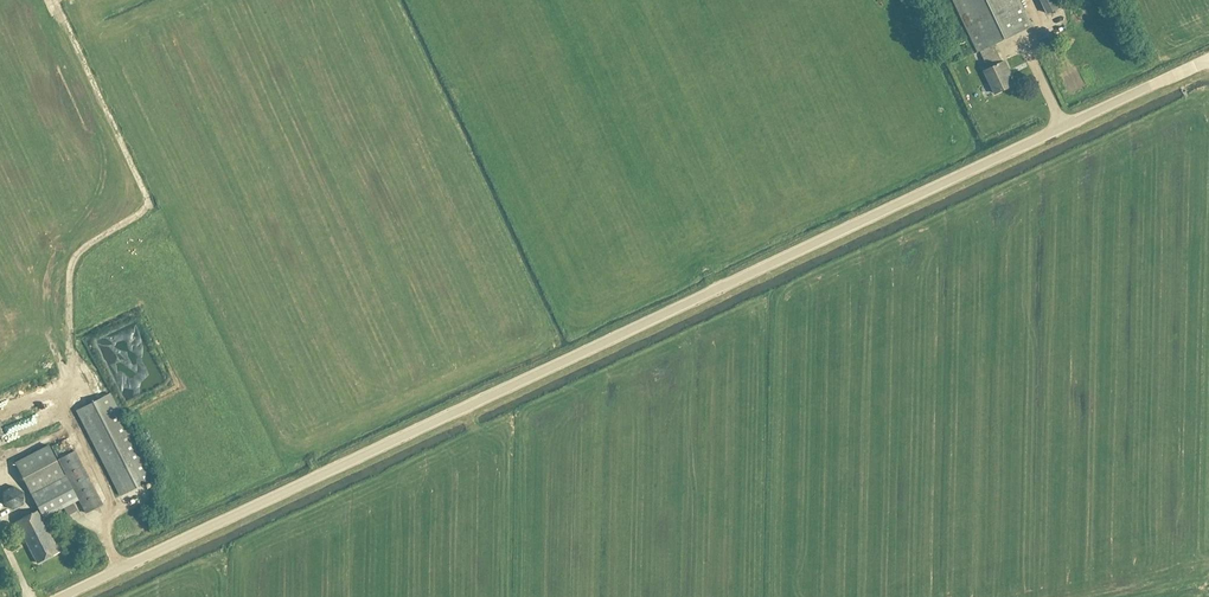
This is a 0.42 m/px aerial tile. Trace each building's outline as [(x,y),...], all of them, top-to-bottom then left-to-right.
[(1020,0),(953,0),(977,51),(979,50),(988,69),(984,71),(990,83),(995,93),(1013,85),(1007,71),(1009,70),(1005,61),(1002,62),(994,44),(1032,25),(1020,0)] [(1047,13),(1063,6),(1061,0),(1041,0),(1047,13)] [(162,376),(159,363),(152,365),(155,377),(162,376)] [(153,478),(110,394),(77,410),(120,495),(153,478)] [(62,431),(47,438),(50,444),(64,437),(62,431)] [(59,551),(42,518),(63,507),(67,515),(77,510),(73,502),(78,500),(65,477),(48,445),(14,463),(38,509),(15,521),(37,563),(59,551)] [(103,504),(75,450),(57,459),(85,513),(103,504)] [(13,486),(2,492),(2,503),(12,510),(23,504),(23,492),(13,486)]
